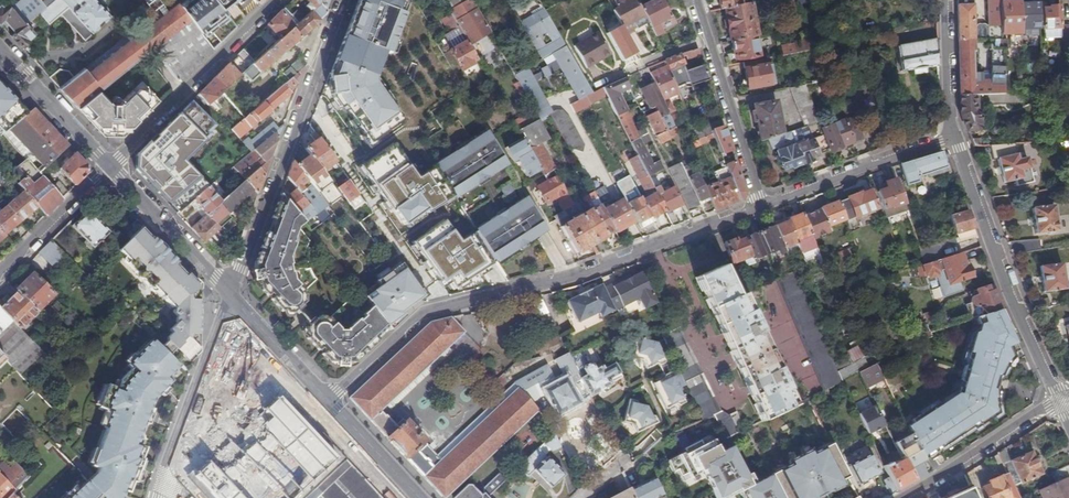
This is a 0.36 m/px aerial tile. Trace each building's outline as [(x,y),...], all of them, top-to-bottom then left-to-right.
[(0,6),(0,23),(5,19),(17,33),(26,24),(34,17),(39,14),(40,13),(46,7),(40,0),(22,0),(12,8),(8,3),(3,8),(1,6),(0,6)] [(46,7),(40,13),(49,24),(61,14),(85,39),(111,16),(96,0),(54,0),(46,7)] [(141,24),(134,30),(123,38),(121,39),(110,48),(97,58),(85,68),(88,72),(162,15),(178,2),(176,0),(172,0),(163,6),(161,8),(153,14),(149,18),(141,24)] [(179,5),(206,38),(212,32),(221,41),(236,26),(221,6),(227,1),(228,0),(185,0),(179,5)] [(306,6),(311,12),(320,3),(324,0),(307,0),(309,3),(306,6)] [(320,3),(327,11),(331,0),(324,0),(320,3)] [(369,53),(359,61),(349,70),(345,73),(357,89),(359,92),(367,87),(393,126),(426,105),(441,95),(410,48),(387,14),(399,7),(395,0),(362,0),(360,3),(352,25),(363,43),(369,52),(369,53)] [(451,13),(455,21),(467,15),(476,10),(471,0),(443,0),(451,13)] [(562,0),(573,20),(580,16),(572,0),(562,0)] [(612,9),(625,33),(633,29),(630,24),(633,23),(636,27),(647,21),(639,7),(636,0),(614,0),(617,6),(612,9)] [(639,7),(647,21),(651,29),(655,36),(661,33),(657,24),(670,17),(661,0),(652,0),(639,7)] [(719,3),(708,5),(710,11),(725,8),(741,5),(740,0),(719,0),(719,3)] [(767,15),(774,13),(772,0),(766,0),(761,1),(762,9),(766,8),(767,15)] [(774,13),(774,14),(793,10),(791,0),(772,0),(774,13)] [(958,27),(959,41),(974,41),(989,40),(990,26),(989,26),(986,26),(986,25),(985,25),(984,24),(978,25),(977,25),(976,26),(976,27),(973,27),(973,5),(972,0),(957,0),(958,27)] [(989,26),(990,26),(989,40),(993,40),(1001,40),(1001,34),(999,2),(999,0),(988,0),(989,26)] [(1019,1),(999,2),(1001,34),(1009,34),(1009,39),(1021,39),(1019,1)] [(179,5),(178,2),(162,15),(88,72),(85,68),(74,77),(59,88),(74,103),(95,127),(105,136),(125,136),(139,123),(161,100),(143,81),(121,103),(112,103),(99,90),(125,69),(152,47),(180,81),(214,48),(206,38),(179,5)] [(294,26),(280,39),(255,62),(251,65),(259,74),(286,49),(287,50),(319,21),(319,20),(325,15),(327,11),(320,3),(311,12),(303,19),(298,23),(294,26)] [(727,28),(728,29),(730,41),(755,36),(757,36),(751,3),(741,5),(725,8),(726,18),(725,18),(724,20),(725,27),(727,28)] [(1038,27),(1039,27),(1038,3),(1020,4),(1021,28),(1023,28),(1023,36),(1038,36),(1038,27)] [(550,6),(545,9),(550,18),(552,21),(557,18),(550,6)] [(1042,10),(1043,37),(1060,37),(1060,25),(1059,7),(1048,7),(1048,9),(1042,10)] [(520,22),(537,51),(542,59),(552,53),(566,46),(558,33),(552,36),(544,21),(550,18),(545,9),(544,8),(520,22)] [(455,21),(458,26),(462,33),(467,41),(468,44),(489,32),(476,10),(467,15),(455,21)] [(281,11),(268,25),(280,39),(294,26),(287,18),(281,11)] [(296,11),(292,15),(298,23),(303,19),(296,11)] [(451,13),(441,19),(448,32),(458,26),(455,21),(451,13)] [(34,17),(26,24),(32,31),(40,24),(34,17)] [(670,17),(657,24),(661,33),(674,26),(670,17)] [(349,59),(352,55),(359,61),(369,53),(369,52),(363,43),(352,25),(347,18),(336,47),(349,59)] [(550,18),(544,21),(552,36),(558,33),(556,29),(552,21),(550,18)] [(17,33),(12,37),(20,46),(34,33),(32,31),(26,24),(17,33)] [(1060,25),(1060,37),(1060,41),(1068,41),(1068,25),(1060,25)] [(448,32),(451,38),(462,33),(458,26),(448,32)] [(439,37),(434,40),(437,46),(451,38),(448,32),(439,37)] [(610,55),(598,32),(574,46),(587,68),(610,55)] [(737,60),(758,56),(755,36),(730,41),(732,52),(736,51),(737,60)] [(896,47),(900,71),(937,66),(936,39),(896,47)] [(993,47),(1006,47),(1005,82),(1004,94),(1018,94),(1023,94),(1021,39),(1009,39),(1001,40),(993,40),(993,47)] [(807,40),(780,46),(782,55),(809,50),(807,40)] [(472,64),(471,62),(477,59),(468,44),(467,41),(450,50),(461,69),(472,64)] [(959,42),(960,67),(961,95),(973,95),(977,95),(984,95),(1004,94),(1005,82),(991,81),(973,82),(973,80),(972,51),(974,51),(974,41),(959,41),(959,42)] [(1060,41),(1060,49),(1068,49),(1068,41),(1060,41)] [(566,46),(552,53),(578,99),(586,96),(592,93),(566,46)] [(1006,47),(993,47),(991,81),(1005,82),(1006,47)] [(681,57),(685,56),(686,59),(700,54),(698,48),(685,52),(684,52),(667,59),(664,61),(666,66),(668,71),(676,90),(684,87),(690,88),(689,86),(708,79),(703,64),(684,70),(682,64),(683,64),(681,57)] [(243,49),(237,55),(248,68),(251,65),(255,62),(243,49)] [(237,55),(232,61),(243,73),(248,68),(237,55)] [(289,67),(277,77),(284,85),(306,66),(307,64),(301,57),(290,67),(291,68),(290,69),(289,67)] [(510,69),(514,75),(528,67),(538,61),(537,58),(520,67),(519,64),(510,69)] [(765,58),(743,62),(744,69),(766,64),(765,58)] [(240,76),(229,63),(198,94),(208,105),(240,76)] [(766,64),(744,69),(746,81),(748,81),(750,88),(770,84),(766,64)] [(306,66),(284,85),(245,118),(231,129),(239,138),(259,122),(260,123),(272,112),(271,111),(292,95),(289,92),(293,87),(298,89),(306,66)] [(668,71),(666,66),(649,73),(652,78),(668,71)] [(339,71),(328,67),(317,96),(323,91),(331,85),(345,73),(349,70),(340,67),(339,71)] [(528,67),(514,75),(518,81),(527,98),(534,110),(539,120),(550,114),(552,112),(528,67)] [(68,70),(60,68),(55,73),(49,77),(59,88),(74,77),(68,70)] [(652,78),(654,83),(660,96),(667,93),(669,97),(678,93),(676,90),(668,71),(652,78)] [(359,92),(357,89),(345,73),(331,85),(333,87),(325,94),(323,91),(317,96),(311,114),(325,134),(318,138),(335,162),(339,167),(343,173),(348,181),(355,189),(377,174),(382,169),(379,164),(399,151),(359,92)] [(625,78),(602,88),(612,107),(621,103),(617,93),(629,87),(625,78)] [(523,101),(527,98),(518,81),(513,84),(523,101)] [(645,98),(648,105),(639,109),(642,113),(644,112),(654,107),(659,117),(668,113),(664,104),(662,100),(660,96),(654,83),(645,87),(649,96),(645,98)] [(1062,83),(1042,84),(1042,93),(1062,92),(1062,86),(1062,83)] [(28,114),(0,84),(0,130),(4,134),(8,131),(28,114)] [(805,84),(789,87),(803,127),(806,126),(810,124),(819,121),(805,85),(805,84)] [(333,87),(331,85),(323,91),(325,94),(333,87)] [(1004,94),(984,95),(984,104),(1018,103),(1018,94),(1004,94)] [(961,95),(962,115),(967,130),(976,130),(979,126),(979,124),(979,115),(978,115),(974,113),(973,95),(961,95)] [(586,96),(578,99),(582,106),(589,102),(586,96)] [(216,128),(192,101),(136,152),(135,170),(177,215),(194,200),(209,186),(187,161),(218,133),(214,129),(216,128)] [(757,127),(758,127),(761,141),(763,140),(766,139),(781,134),(776,101),(753,105),(754,112),(752,112),(753,121),(756,121),(757,127)] [(621,103),(612,107),(617,116),(626,112),(621,103)] [(669,103),(664,104),(668,113),(673,111),(669,103)] [(654,107),(644,112),(655,136),(659,143),(669,139),(665,131),(659,117),(654,107)] [(34,109),(8,131),(36,159),(33,161),(39,168),(36,170),(27,159),(26,160),(11,171),(20,182),(18,184),(24,191),(36,205),(45,216),(62,199),(52,188),(39,173),(68,145),(54,129),(34,109)] [(515,123),(518,130),(539,120),(534,110),(519,118),(520,120),(515,123)] [(550,114),(556,126),(569,148),(582,152),(584,145),(580,144),(578,144),(578,138),(577,133),(569,118),(564,118),(561,118),(562,115),(562,111),(555,111),(552,112),(550,114)] [(626,112),(617,116),(629,142),(647,133),(644,127),(639,129),(641,133),(637,135),(626,112)] [(311,114),(307,123),(314,132),(318,138),(325,134),(311,114)] [(854,116),(850,118),(858,140),(862,139),(854,116)] [(850,118),(821,129),(829,150),(830,151),(858,140),(850,118)] [(522,138),(524,141),(540,169),(544,175),(545,175),(553,170),(538,144),(550,139),(539,120),(518,130),(522,138)] [(803,127),(790,131),(802,164),(812,161),(811,158),(817,156),(817,154),(829,150),(821,129),(819,121),(810,124),(815,139),(811,140),(806,126),(803,127)] [(252,140),(250,138),(244,143),(252,152),(254,150),(266,140),(279,129),(274,122),(252,140)] [(708,123),(693,128),(698,139),(704,136),(712,133),(711,130),(708,123)] [(239,172),(242,176),(238,180),(241,184),(242,184),(246,180),(272,156),(284,125),(279,129),(266,140),(254,150),(258,155),(239,172)] [(674,126),(665,131),(669,138),(678,134),(674,126)] [(712,133),(714,138),(720,154),(731,150),(723,126),(711,130),(712,133)] [(8,131),(4,134),(13,145),(26,160),(27,159),(36,170),(39,168),(33,161),(36,159),(8,131)] [(507,162),(488,131),(474,141),(473,139),(448,155),(449,157),(434,166),(454,197),(469,187),(470,188),(495,172),(494,171),(507,162)] [(791,166),(791,168),(802,164),(790,131),(781,134),(766,139),(770,150),(776,148),(777,151),(776,151),(781,167),(784,168),(791,166)] [(315,142),(305,149),(310,155),(322,171),(335,162),(318,138),(314,132),(310,135),(315,142)] [(647,133),(629,142),(638,159),(643,169),(647,177),(664,169),(659,160),(652,163),(642,144),(650,140),(647,133)] [(704,136),(706,141),(714,138),(712,133),(704,136)] [(504,148),(506,150),(524,141),(522,138),(504,148)] [(689,143),(692,148),(700,144),(698,139),(689,143)] [(516,159),(526,176),(540,169),(524,141),(506,150),(512,161),(516,159)] [(1027,157),(1018,159),(1014,144),(990,145),(993,159),(997,159),(1003,182),(1013,180),(1013,181),(1015,180),(1017,186),(1033,181),(1027,157)] [(918,177),(947,167),(942,153),(942,152),(901,165),(907,186),(919,182),(918,177)] [(76,153),(60,169),(75,186),(87,175),(87,166),(76,153)] [(310,155),(296,165),(311,185),(314,189),(318,194),(331,184),(322,171),(310,155)] [(272,156),(246,180),(258,194),(272,156)] [(638,159),(630,163),(635,174),(643,169),(638,159)] [(724,164),(725,166),(739,201),(741,200),(744,192),(734,160),(724,164)] [(296,189),(295,189),(299,194),(311,185),(296,165),(293,161),(287,176),(296,189)] [(684,161),(680,163),(699,201),(708,197),(703,187),(697,174),(693,175),(688,165),(686,166),(684,161)] [(668,169),(688,211),(701,206),(700,203),(699,201),(680,163),(668,169)] [(712,172),(717,182),(727,205),(739,201),(725,166),(722,168),(712,172)] [(641,200),(651,218),(665,211),(653,188),(647,177),(643,169),(635,174),(645,194),(646,197),(641,200)] [(545,202),(555,197),(563,211),(573,206),(553,170),(545,175),(544,175),(547,181),(537,187),(545,202)] [(291,192),(284,198),(297,214),(304,208),(308,213),(312,210),(308,205),(302,198),(299,194),(295,189),(296,189),(287,176),(284,183),(291,192)] [(879,191),(876,192),(886,217),(907,211),(896,179),(884,182),(884,183),(886,188),(879,191)] [(242,184),(241,184),(225,199),(219,205),(228,214),(247,196),(254,204),(258,194),(246,180),(242,184)] [(532,188),(536,182),(535,180),(527,184),(530,190),(532,188)] [(338,188),(348,202),(358,195),(355,189),(348,181),(338,188)] [(59,182),(52,188),(62,199),(67,194),(59,182)] [(717,182),(703,187),(708,197),(709,199),(714,210),(727,205),(717,182)] [(314,189),(311,185),(299,194),(302,198),(314,189)] [(209,186),(194,200),(207,215),(219,205),(225,199),(223,196),(219,199),(209,186)] [(639,196),(634,186),(621,193),(640,228),(653,221),(651,218),(641,200),(639,196)] [(657,186),(653,188),(665,211),(665,213),(682,205),(673,187),(661,193),(657,186)] [(308,205),(312,210),(316,215),(323,209),(327,206),(318,194),(314,189),(302,198),(308,205)] [(847,199),(839,203),(846,220),(850,230),(859,226),(855,218),(878,209),(870,190),(860,195),(859,193),(847,198),(847,199)] [(24,191),(7,206),(20,221),(36,205),(24,191)] [(595,208),(589,211),(603,236),(614,230),(600,205),(593,192),(588,195),(589,197),(595,208)] [(619,195),(610,199),(614,206),(622,202),(620,198),(619,195)] [(589,197),(583,200),(589,210),(589,211),(595,208),(589,197)] [(307,240),(297,227),(304,222),(297,214),(284,198),(265,249),(257,271),(258,280),(276,298),(283,306),(284,307),(286,307),(288,308),(289,308),(292,307),(293,306),(296,305),(297,303),(298,302),(299,300),(299,298),(299,296),(298,294),(297,293),(294,290),(297,286),(299,289),(309,280),(304,270),(302,262),(303,251),(307,240)] [(546,228),(527,198),(513,207),(512,205),(490,220),(491,221),(475,231),(495,261),(510,252),(511,253),(533,238),(532,237),(546,228)] [(610,199),(600,205),(614,230),(632,220),(624,205),(622,202),(614,206),(610,199)] [(5,236),(20,221),(7,206),(2,200),(0,202),(0,230),(5,236)] [(820,210),(804,216),(812,234),(813,237),(817,235),(818,237),(828,233),(828,231),(830,230),(829,227),(846,220),(839,203),(838,201),(820,208),(820,210)] [(219,205),(207,215),(220,228),(224,232),(226,230),(223,226),(232,218),(228,214),(219,205)] [(1035,233),(1058,230),(1054,205),(1032,208),(1035,233)] [(310,231),(355,287),(373,272),(356,249),(332,218),(330,219),(323,209),(316,215),(315,215),(320,220),(321,223),(318,225),(310,231)] [(110,233),(89,210),(73,226),(94,248),(110,233)] [(555,219),(555,220),(575,254),(604,237),(603,236),(589,211),(589,210),(569,221),(565,214),(564,214),(555,219)] [(968,211),(950,216),(956,234),(974,228),(968,211)] [(803,214),(788,220),(798,243),(802,241),(801,239),(812,234),(804,216),(803,214)] [(207,215),(191,229),(205,243),(220,228),(207,215)] [(138,220),(125,232),(131,239),(142,229),(144,226),(138,220)] [(775,225),(777,230),(784,246),(785,248),(794,244),(796,247),(799,247),(798,243),(788,220),(776,225),(775,225)] [(224,232),(220,228),(205,243),(210,248),(225,234),(224,232)] [(770,228),(760,232),(769,252),(784,246),(777,230),(772,232),(770,228)] [(974,228),(956,234),(957,237),(958,237),(959,242),(977,236),(974,228)] [(151,289),(153,287),(156,290),(179,267),(176,265),(178,263),(176,261),(176,262),(171,257),(170,257),(160,247),(160,245),(156,241),(156,240),(154,237),(152,240),(142,229),(131,239),(119,251),(129,262),(127,264),(151,289)] [(751,240),(745,242),(752,255),(753,258),(769,252),(760,232),(750,236),(751,240)] [(724,242),(732,263),(752,255),(745,242),(742,235),(740,236),(741,240),(737,242),(735,238),(724,242)] [(1040,239),(1009,245),(1012,254),(1042,249),(1040,239)] [(67,254),(52,240),(40,252),(39,252),(54,267),(55,266),(67,254)] [(920,250),(919,250),(924,265),(944,258),(939,243),(920,250)] [(848,249),(836,253),(841,264),(853,260),(848,249)] [(944,258),(924,265),(928,274),(929,276),(931,277),(937,275),(937,273),(937,272),(944,270),(949,285),(972,277),(969,266),(965,267),(964,264),(964,261),(962,253),(944,258)] [(1043,292),(1066,289),(1062,262),(1040,266),(1043,292)] [(924,265),(918,266),(920,273),(925,272),(926,275),(928,274),(924,265)] [(761,413),(759,414),(762,422),(794,406),(768,349),(743,293),(737,296),(723,266),(696,277),(702,291),(704,290),(728,342),(749,388),(761,413)] [(166,339),(168,340),(161,347),(180,366),(185,371),(191,365),(189,362),(195,357),(193,354),(198,350),(199,333),(198,333),(198,327),(195,323),(195,313),(199,309),(199,303),(200,303),(200,288),(194,282),(195,280),(190,276),(188,277),(179,267),(156,290),(174,309),(172,311),(177,317),(176,318),(176,321),(177,322),(169,330),(172,333),(166,339)] [(780,277),(778,278),(825,390),(842,382),(838,371),(835,365),(795,270),(780,277)] [(949,285),(944,270),(937,272),(937,273),(938,276),(937,276),(940,286),(944,297),(963,291),(960,281),(949,285)] [(618,280),(604,288),(615,310),(637,299),(640,301),(644,309),(657,303),(641,272),(620,283),(618,280)] [(16,290),(17,291),(37,312),(54,295),(33,274),(16,290)] [(604,288),(602,284),(591,289),(579,295),(568,300),(571,308),(578,322),(599,313),(602,317),(615,310),(604,288)] [(982,314),(1003,307),(999,299),(995,288),(989,290),(987,284),(973,289),(975,295),(972,295),(970,301),(975,305),(977,304),(977,305),(979,305),(982,314)] [(17,291),(1,308),(13,321),(21,329),(38,312),(37,312),(17,291)] [(530,298),(545,328),(554,323),(540,296),(530,298)] [(1048,297),(1031,302),(1034,311),(1050,306),(1048,297)] [(334,361),(348,362),(386,327),(364,298),(355,305),(352,301),(328,322),(330,324),(328,326),(327,324),(326,323),(325,322),(323,321),(322,320),(320,320),(318,320),(316,320),(314,322),(312,323),(311,324),(310,326),(309,328),(309,329),(309,332),(309,334),(311,336),(334,361)] [(513,304),(500,308),(501,314),(515,310),(513,304)] [(940,308),(943,317),(953,314),(950,305),(940,308)] [(6,327),(13,321),(1,308),(0,307),(0,333),(6,327)] [(920,418),(907,426),(911,433),(923,457),(972,427),(973,430),(998,413),(998,412),(997,409),(996,405),(996,402),(995,399),(995,395),(995,391),(995,390),(993,389),(997,375),(999,376),(999,375),(1001,372),(1003,369),(1005,366),(1007,363),(1009,361),(1012,359),(1014,357),(1009,345),(1015,343),(1009,330),(1013,328),(1003,307),(982,314),(975,316),(979,326),(977,333),(974,334),(957,395),(940,405),(938,402),(918,415),(920,418)] [(449,495),(505,442),(538,410),(539,410),(523,383),(528,380),(535,376),(532,371),(528,364),(515,372),(515,371),(509,375),(512,380),(511,381),(514,383),(518,388),(470,432),(439,461),(436,458),(436,456),(424,443),(424,439),(407,422),(404,422),(402,419),(395,426),(386,415),(384,416),(380,411),(386,406),(448,347),(465,332),(451,318),(430,322),(414,337),(349,399),(385,437),(416,470),(442,497),(452,497),(449,495)] [(663,335),(695,404),(703,420),(713,416),(726,440),(739,434),(744,431),(737,414),(730,418),(719,413),(710,393),(678,328),(672,331),(672,330),(671,331),(663,335)] [(634,345),(643,367),(662,358),(653,337),(634,345)] [(107,429),(93,466),(99,469),(98,472),(88,482),(90,484),(104,497),(123,497),(130,481),(136,483),(145,460),(139,458),(143,447),(136,444),(153,400),(172,381),(168,378),(180,366),(161,347),(154,341),(129,366),(134,371),(123,382),(120,390),(111,387),(102,409),(113,413),(107,429)] [(40,349),(34,342),(11,365),(20,375),(26,370),(44,352),(40,349)] [(559,343),(549,348),(552,353),(562,349),(559,343)] [(49,348),(45,344),(40,349),(44,352),(49,348)] [(850,363),(862,358),(857,345),(844,351),(850,363)] [(601,352),(598,346),(570,359),(574,366),(601,352)] [(453,352),(448,347),(386,406),(390,410),(453,352)] [(586,402),(584,399),(590,395),(580,379),(578,374),(574,366),(570,359),(568,353),(555,360),(565,378),(543,390),(557,415),(580,403),(581,405),(586,402)] [(587,376),(580,379),(590,395),(590,397),(612,385),(612,383),(621,378),(621,377),(615,365),(614,365),(604,370),(602,367),(596,370),(593,364),(589,363),(585,366),(584,370),(587,376)] [(876,363),(859,373),(864,383),(866,385),(883,377),(876,363)] [(842,368),(838,371),(842,382),(843,381),(856,374),(851,364),(850,365),(842,368)] [(523,383),(539,410),(538,410),(547,423),(553,419),(528,380),(523,383)] [(514,383),(471,423),(436,456),(436,458),(439,461),(470,432),(518,388),(514,383)] [(190,474),(211,497),(289,497),(334,458),(277,395),(190,474)] [(854,403),(868,434),(884,427),(870,396),(854,403)] [(655,422),(643,400),(628,407),(630,409),(622,413),(633,434),(655,422)] [(746,442),(748,441),(751,449),(756,446),(747,429),(744,431),(739,434),(743,441),(746,442)] [(553,452),(554,454),(561,450),(553,433),(544,442),(553,452)] [(893,439),(903,458),(914,480),(930,472),(923,457),(911,433),(898,441),(896,438),(893,439)] [(771,475),(778,488),(783,497),(816,497),(832,490),(830,486),(848,476),(834,447),(832,443),(813,453),(811,450),(787,461),(789,465),(771,475)] [(692,450),(690,445),(665,457),(669,464),(675,461),(674,459),(692,450)] [(844,456),(848,465),(870,454),(865,446),(844,456)] [(547,457),(546,458),(537,449),(517,467),(527,478),(530,475),(547,492),(564,475),(547,457)] [(1004,449),(998,452),(1004,464),(1011,461),(1004,449)] [(697,477),(696,476),(704,472),(701,467),(692,450),(674,459),(675,461),(669,464),(679,484),(694,477),(695,478),(697,477)] [(1011,461),(1021,484),(1042,474),(1032,451),(1011,461)] [(868,480),(881,473),(871,453),(849,465),(859,484),(861,483),(862,486),(869,483),(868,480)] [(890,462),(884,465),(889,476),(896,490),(914,480),(903,458),(891,464),(890,462)] [(731,497),(747,497),(728,461),(715,467),(731,497)] [(1004,464),(1008,473),(1014,487),(1021,484),(1011,461),(1004,464)] [(708,463),(701,467),(704,472),(705,472),(710,469),(708,463)] [(16,490),(29,477),(16,464),(16,465),(9,472),(2,465),(0,467),(0,474),(16,490)] [(1052,472),(1056,482),(1068,476),(1068,464),(1052,472)] [(349,465),(329,483),(329,482),(312,497),(380,497),(349,465)] [(486,497),(505,479),(499,473),(484,488),(483,493),(480,496),(470,485),(466,485),(453,497),(487,497),(486,497)] [(982,489),(985,495),(981,497),(979,495),(974,497),(975,497),(1019,497),(1014,487),(1008,473),(988,482),(990,485),(982,488),(982,489)] [(12,494),(16,490),(0,474),(0,481),(12,494)] [(889,476),(882,479),(889,495),(896,490),(889,476)] [(1039,489),(1043,497),(1068,497),(1068,476),(1056,482),(1039,489)] [(631,489),(635,497),(661,497),(663,497),(654,478),(631,489)] [(486,497),(487,497),(506,480),(505,479),(486,497)] [(12,495),(12,494),(0,481),(0,497),(9,497),(12,495)] [(90,484),(88,482),(70,497),(104,497),(90,484)] [(680,497),(699,497),(695,491),(689,494),(686,488),(677,494),(680,497)] [(778,488),(767,494),(769,497),(783,497),(778,488)] [(949,497),(975,497),(974,497),(973,493),(970,488),(949,497)] [(631,489),(612,497),(635,497),(631,489)] [(982,489),(973,493),(974,497),(979,495),(981,497),(985,495),(982,489)]
